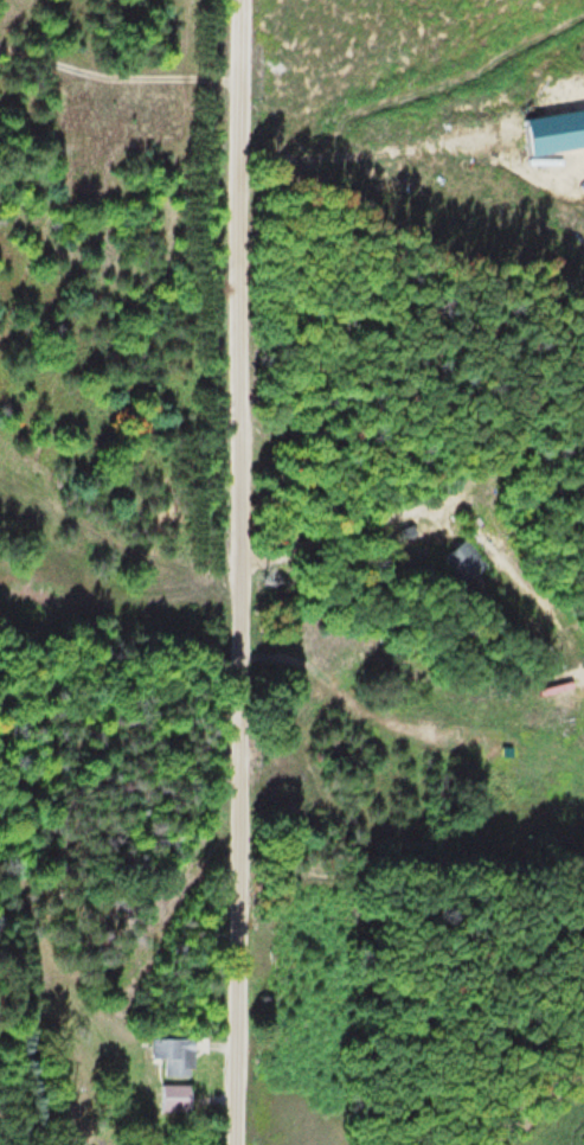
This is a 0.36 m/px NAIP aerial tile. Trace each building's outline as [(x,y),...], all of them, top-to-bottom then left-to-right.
[(489,568),(470,540),(445,556),(464,585),(489,568)] [(155,1059),(167,1059),(167,1076),(197,1076),(197,1038),(155,1038),(155,1059)] [(165,1085),(165,1111),(193,1111),(193,1085),(165,1085)]
